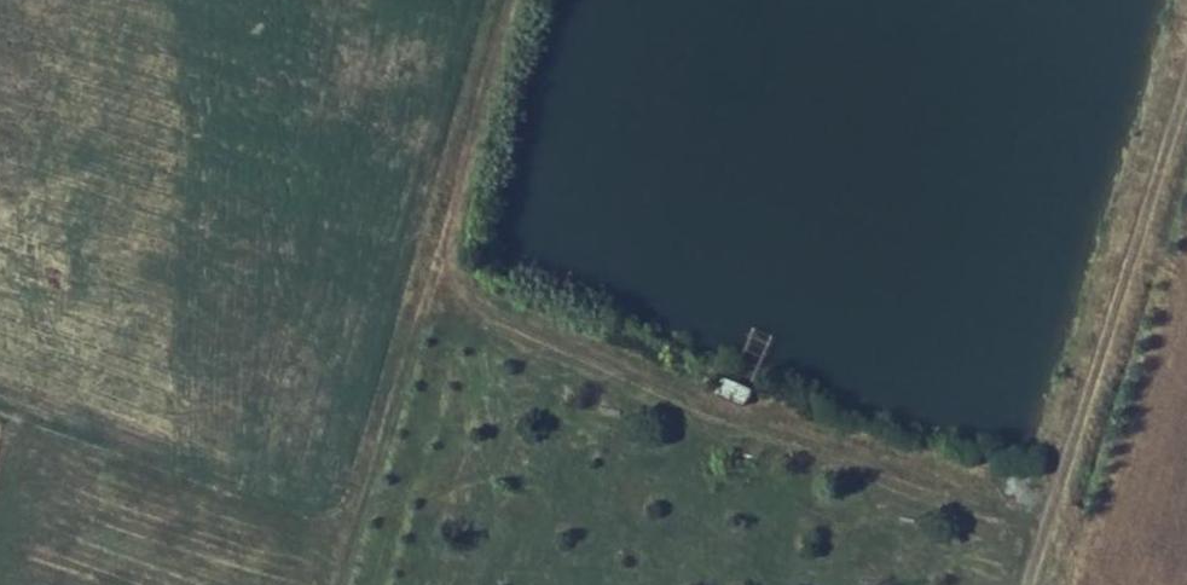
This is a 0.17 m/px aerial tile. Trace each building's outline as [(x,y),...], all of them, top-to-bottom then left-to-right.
[(716,394),(745,402),(750,386),(721,378),(716,394)]
